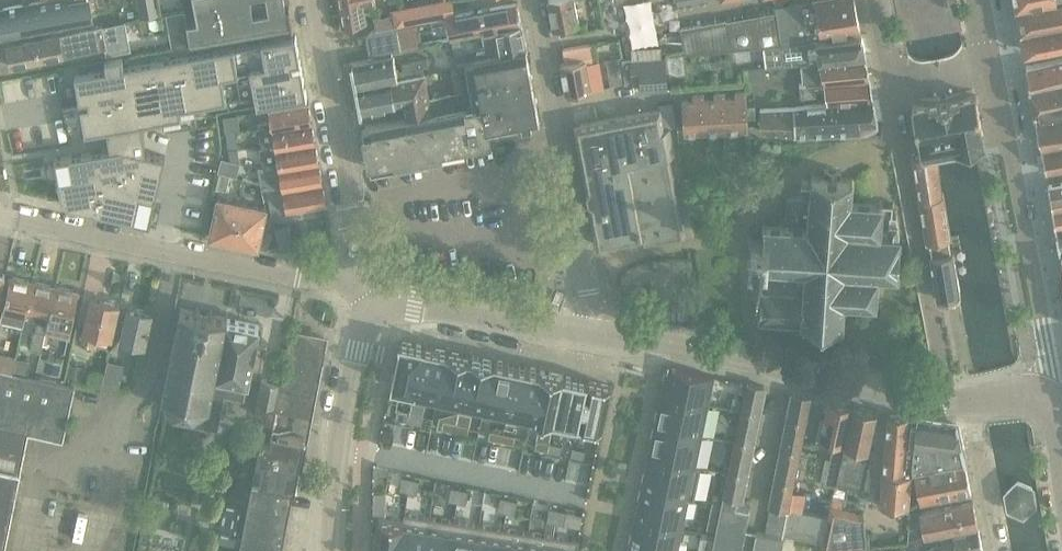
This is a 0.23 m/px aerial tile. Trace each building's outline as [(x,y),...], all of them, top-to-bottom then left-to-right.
[(0,10),(3,30),(24,26),(25,32),(93,20),(89,0),(52,0),(0,10)] [(141,19),(155,17),(152,0),(137,0),(141,19)] [(188,22),(192,45),(292,27),(293,28),(294,28),(289,0),(194,0),(197,21),(188,22)] [(365,6),(377,3),(377,0),(338,0),(344,28),(368,23),(365,6)] [(395,10),(398,23),(446,14),(454,13),(451,0),(446,0),(395,10)] [(560,35),(587,30),(586,23),(580,24),(575,0),(548,0),(554,30),(559,29),(560,35)] [(780,44),(812,41),(812,37),(861,30),(855,0),(806,0),(776,6),(777,12),(776,12),(780,44)] [(1016,9),(1025,53),(1061,45),(1061,0),(1016,9)] [(446,17),(450,38),(450,39),(452,39),(464,37),(482,34),(521,26),(517,3),(446,17)] [(681,30),(684,47),(685,54),(764,46),(780,44),(776,12),(681,30)] [(384,17),(374,19),(377,30),(386,29),(396,27),(397,26),(395,15),(394,15),(384,17)] [(386,29),(377,30),(373,31),(366,38),(370,55),(422,46),(418,23),(397,26),(396,27),(386,29)] [(106,37),(103,26),(7,46),(12,67),(108,48),(110,59),(130,55),(128,43),(122,44),(119,35),(106,37)] [(486,51),(477,53),(478,58),(478,59),(526,50),(521,26),(482,34),(486,51)] [(113,127),(116,143),(69,151),(73,173),(52,176),(54,191),(55,194),(56,197),(57,199),(59,201),(60,202),(76,207),(144,222),(148,196),(165,200),(172,150),(149,146),(144,122),(181,115),(180,107),(255,94),(257,106),(307,97),(295,35),(124,66),(123,57),(105,60),(107,69),(75,75),(80,101),(84,101),(85,105),(81,106),(85,132),(113,127)] [(767,67),(800,64),(866,57),(862,35),(816,40),(812,41),(780,44),(764,46),(767,67)] [(452,39),(456,62),(467,61),(467,60),(464,37),(452,39)] [(633,59),(623,59),(626,84),(628,83),(632,78),(641,78),(642,91),(667,89),(665,58),(661,58),(660,47),(632,49),(633,59)] [(462,92),(465,107),(407,118),(362,127),(370,172),(466,152),(464,143),(489,138),(487,130),(540,120),(526,50),(478,59),(478,58),(467,60),(467,61),(456,62),(462,92)] [(352,64),(357,89),(426,76),(425,74),(424,74),(423,67),(430,65),(428,58),(402,63),(404,69),(397,71),(393,56),(352,64)] [(800,64),(803,85),(870,77),(866,57),(800,64)] [(1026,67),(1030,85),(1029,85),(1034,113),(1061,108),(1061,58),(1026,67)] [(592,90),(604,88),(599,61),(588,63),(587,62),(586,63),(585,60),(566,63),(561,64),(567,95),(592,90)] [(748,69),(749,81),(767,79),(766,67),(748,69)] [(623,70),(609,71),(611,84),(625,82),(623,70)] [(404,104),(407,118),(465,107),(462,92),(430,98),(426,76),(357,89),(362,113),(404,104)] [(800,85),(801,97),(803,98),(818,96),(818,90),(826,89),(828,104),(873,98),(871,87),(870,77),(803,85),(800,85)] [(975,88),(911,101),(922,155),(937,152),(955,149),(974,145),(985,143),(975,88)] [(726,98),(728,131),(749,130),(747,91),(735,92),(736,97),(726,98)] [(705,99),(707,132),(728,131),(726,98),(726,92),(714,93),(715,98),(705,99)] [(707,132),(705,99),(705,93),(693,94),(694,100),(682,100),(684,134),(707,132)] [(876,124),(877,124),(873,98),(828,104),(760,109),(759,131),(795,134),(866,131),(876,127),(876,124)] [(260,132),(260,133),(273,131),(273,129),(313,123),(309,102),(269,109),(271,120),(258,123),(259,127),(257,128),(257,133),(260,132)] [(591,207),(598,246),(642,238),(643,244),(684,237),(669,155),(674,154),(670,128),(664,129),(660,109),(580,123),(582,132),(577,133),(586,182),(591,186),(588,190),(589,198),(594,202),(591,207)] [(1036,117),(1042,146),(1061,142),(1061,112),(1036,117)] [(224,117),(226,133),(236,131),(240,130),(238,115),(224,117)] [(260,148),(261,153),(316,143),(313,123),(273,129),(273,131),(260,133),(263,147),(260,148)] [(226,133),(229,148),(240,148),(236,131),(226,133)] [(261,153),(264,169),(264,172),(268,171),(319,163),(316,143),(261,153)] [(1042,151),(1046,171),(1061,168),(1061,147),(1042,151)] [(244,153),(235,151),(232,162),(241,164),(244,153)] [(950,238),(951,238),(944,194),(943,194),(937,152),(922,155),(913,157),(920,198),(927,242),(928,242),(931,257),(930,257),(937,298),(960,294),(954,253),(953,253),(950,238)] [(218,171),(219,172),(225,173),(229,174),(232,161),(221,158),(218,171)] [(264,172),(258,173),(259,183),(265,182),(266,193),(267,193),(283,190),(323,183),(319,163),(301,166),(268,171),(264,172)] [(849,178),(841,178),(841,171),(825,170),(825,177),(814,177),(812,174),(809,176),(811,177),(811,180),(802,179),(801,186),(810,187),(810,198),(787,197),(786,225),(766,224),(764,221),(761,223),(764,226),(763,235),(754,235),(751,230),(748,233),(751,237),(751,249),(747,253),(750,257),(750,262),(758,262),(760,264),(763,264),(762,281),(753,281),(753,293),(761,293),(760,317),(799,320),(801,322),(804,320),(818,321),(817,330),(826,330),(826,322),(839,323),(843,326),(845,323),(842,320),(843,299),(871,301),(871,304),(874,304),(875,279),(883,279),(885,282),(891,282),(894,280),(894,275),(896,275),(898,235),(897,235),(897,227),(894,214),(891,214),(891,203),(881,203),(881,200),(878,199),(878,202),(850,200),(852,180),(854,178),(852,176),(849,178)] [(229,174),(225,173),(219,172),(216,189),(227,192),(230,174),(229,174)] [(283,190),(267,193),(270,214),(326,204),(323,183),(283,190)] [(1055,227),(1061,226),(1061,183),(1048,186),(1054,218),(1055,227)] [(218,197),(209,237),(234,242),(243,203),(218,197)] [(243,203),(234,242),(259,247),(259,246),(261,235),(267,208),(243,203)] [(270,237),(261,235),(259,246),(269,248),(270,237)] [(24,326),(26,316),(33,282),(11,277),(1,321),(24,326)] [(46,333),(49,321),(56,287),(33,282),(26,316),(39,318),(36,331),(37,331),(32,353),(41,355),(46,333)] [(56,287),(49,321),(46,333),(59,335),(69,338),(79,292),(56,287)] [(91,299),(83,332),(84,333),(82,345),(94,348),(96,335),(112,339),(119,305),(91,299)] [(121,340),(145,345),(153,312),(129,307),(121,340)] [(163,396),(164,397),(168,403),(174,412),(190,415),(189,424),(207,428),(228,318),(211,314),(180,308),(163,396)] [(228,318),(207,428),(218,430),(225,395),(246,399),(260,323),(228,318)] [(279,408),(311,414),(326,338),(292,331),(281,384),(263,380),(256,415),(262,416),(261,425),(275,428),(279,408)] [(398,354),(392,384),(393,384),(415,389),(424,347),(401,342),(398,354)] [(424,347),(415,389),(438,394),(447,352),(424,347)] [(447,352),(438,394),(461,399),(470,357),(447,352)] [(13,371),(16,358),(16,357),(0,354),(0,368),(13,371)] [(470,357),(461,399),(485,404),(494,361),(470,357)] [(14,371),(13,373),(27,376),(30,362),(16,358),(14,371)] [(46,359),(43,373),(61,377),(64,363),(46,359)] [(108,361),(102,389),(119,393),(125,365),(108,361)] [(494,361),(485,404),(508,408),(517,366),(494,361)] [(71,364),(68,376),(82,379),(84,367),(71,364)] [(517,366),(508,408),(531,413),(540,371),(517,366)] [(668,379),(665,395),(708,404),(714,376),(671,367),(668,379)] [(27,441),(29,433),(64,440),(70,441),(74,422),(68,421),(75,386),(27,376),(13,373),(13,371),(0,368),(0,436),(27,441)] [(540,371),(531,413),(554,418),(563,376),(557,375),(540,371)] [(563,376),(554,418),(577,423),(586,381),(563,376)] [(586,381),(577,423),(601,428),(610,386),(586,381)] [(725,492),(722,504),(720,512),(720,516),(714,541),(712,550),(719,550),(723,550),(752,550),(756,532),(746,530),(751,501),(742,499),(765,386),(747,383),(743,401),(739,420),(735,440),(725,492)] [(733,393),(729,407),(739,409),(742,396),(733,393)] [(772,507),(767,534),(783,537),(783,535),(823,543),(828,517),(804,513),(808,494),(793,490),(811,397),(793,393),(770,507),(772,507)] [(665,395),(658,425),(701,434),(708,404),(665,395)] [(837,486),(838,484),(854,406),(828,401),(825,418),(821,418),(816,440),(833,444),(830,459),(826,458),(820,483),(836,486),(837,486)] [(854,406),(838,484),(871,490),(873,478),(871,477),(869,467),(872,451),(868,450),(877,411),(854,406)] [(397,409),(396,418),(409,421),(410,412),(397,409)] [(410,412),(409,421),(422,423),(423,415),(410,412)] [(910,509),(912,475),(904,476),(905,467),(908,420),(909,416),(888,415),(880,506),(910,509)] [(444,419),(443,428),(456,431),(457,422),(444,419)] [(908,420),(905,467),(912,467),(920,504),(969,494),(956,424),(916,419),(916,420),(908,420)] [(457,422),(456,431),(469,433),(470,425),(458,422),(457,422)] [(658,425),(652,456),(695,465),(701,434),(658,425)] [(490,429),(489,438),(502,441),(503,432),(490,429)] [(240,550),(280,550),(292,489),(295,489),(305,439),(272,432),(270,442),(269,441),(261,440),(257,462),(263,463),(259,482),(253,481),(240,550)] [(503,432),(502,441),(515,443),(517,435),(503,432)] [(27,441),(0,436),(0,550),(5,550),(27,441)] [(537,439),(535,448),(548,451),(550,442),(537,439)] [(721,439),(719,446),(722,451),(732,452),(734,442),(721,439)] [(550,442),(548,451),(561,453),(563,444),(550,442)] [(573,446),(571,455),(584,458),(586,449),(573,446)] [(652,456),(645,487),(688,496),(695,465),(652,456)] [(403,475),(400,488),(409,490),(411,476),(403,475)] [(411,476),(409,490),(418,491),(420,478),(411,476)] [(1009,508),(1024,513),(1036,503),(1033,487),(1018,482),(1006,492),(1009,508)] [(452,485),(449,499),(458,501),(461,486),(452,485)] [(461,486),(458,501),(467,503),(470,488),(461,486)] [(645,487),(638,518),(681,527),(688,496),(645,487)] [(500,495),(498,510),(508,511),(510,497),(500,495)] [(510,497),(508,511),(518,513),(520,499),(510,497)] [(713,502),(710,514),(720,516),(720,512),(722,504),(713,502)] [(919,514),(924,534),(924,536),(977,525),(971,503),(919,514)] [(549,505),(546,519),(556,521),(559,507),(549,505)] [(828,517),(823,543),(821,550),(844,550),(868,549),(864,513),(843,509),(832,506),(830,506),(828,517)] [(559,507),(556,521),(565,523),(569,509),(559,507)] [(373,550),(400,550),(404,524),(404,523),(405,517),(379,513),(378,519),(373,550)] [(400,550),(425,550),(428,533),(429,526),(431,517),(406,513),(405,517),(404,523),(404,524),(400,550)] [(454,530),(455,521),(431,517),(429,526),(428,533),(425,550),(451,550),(454,530)] [(632,548),(644,550),(676,550),(681,527),(638,518),(632,548)] [(476,546),(477,536),(478,534),(479,524),(455,521),(454,530),(451,550),(475,550),(476,546)] [(503,537),(504,528),(479,524),(478,534),(477,536),(476,546),(475,550),(501,550),(503,537)] [(501,550),(526,550),(528,541),(529,532),(504,528),(503,537),(501,550)] [(926,550),(964,550),(982,548),(978,531),(940,538),(942,546),(926,549),(926,550)] [(526,550),(551,550),(552,545),(553,535),(529,532),(528,541),(526,550)] [(783,537),(767,534),(756,532),(752,550),(782,550),(784,538),(783,537)] [(551,550),(577,550),(578,549),(579,539),(553,535),(552,545),(551,550)] [(699,550),(712,550),(714,541),(702,538),(699,550)]
